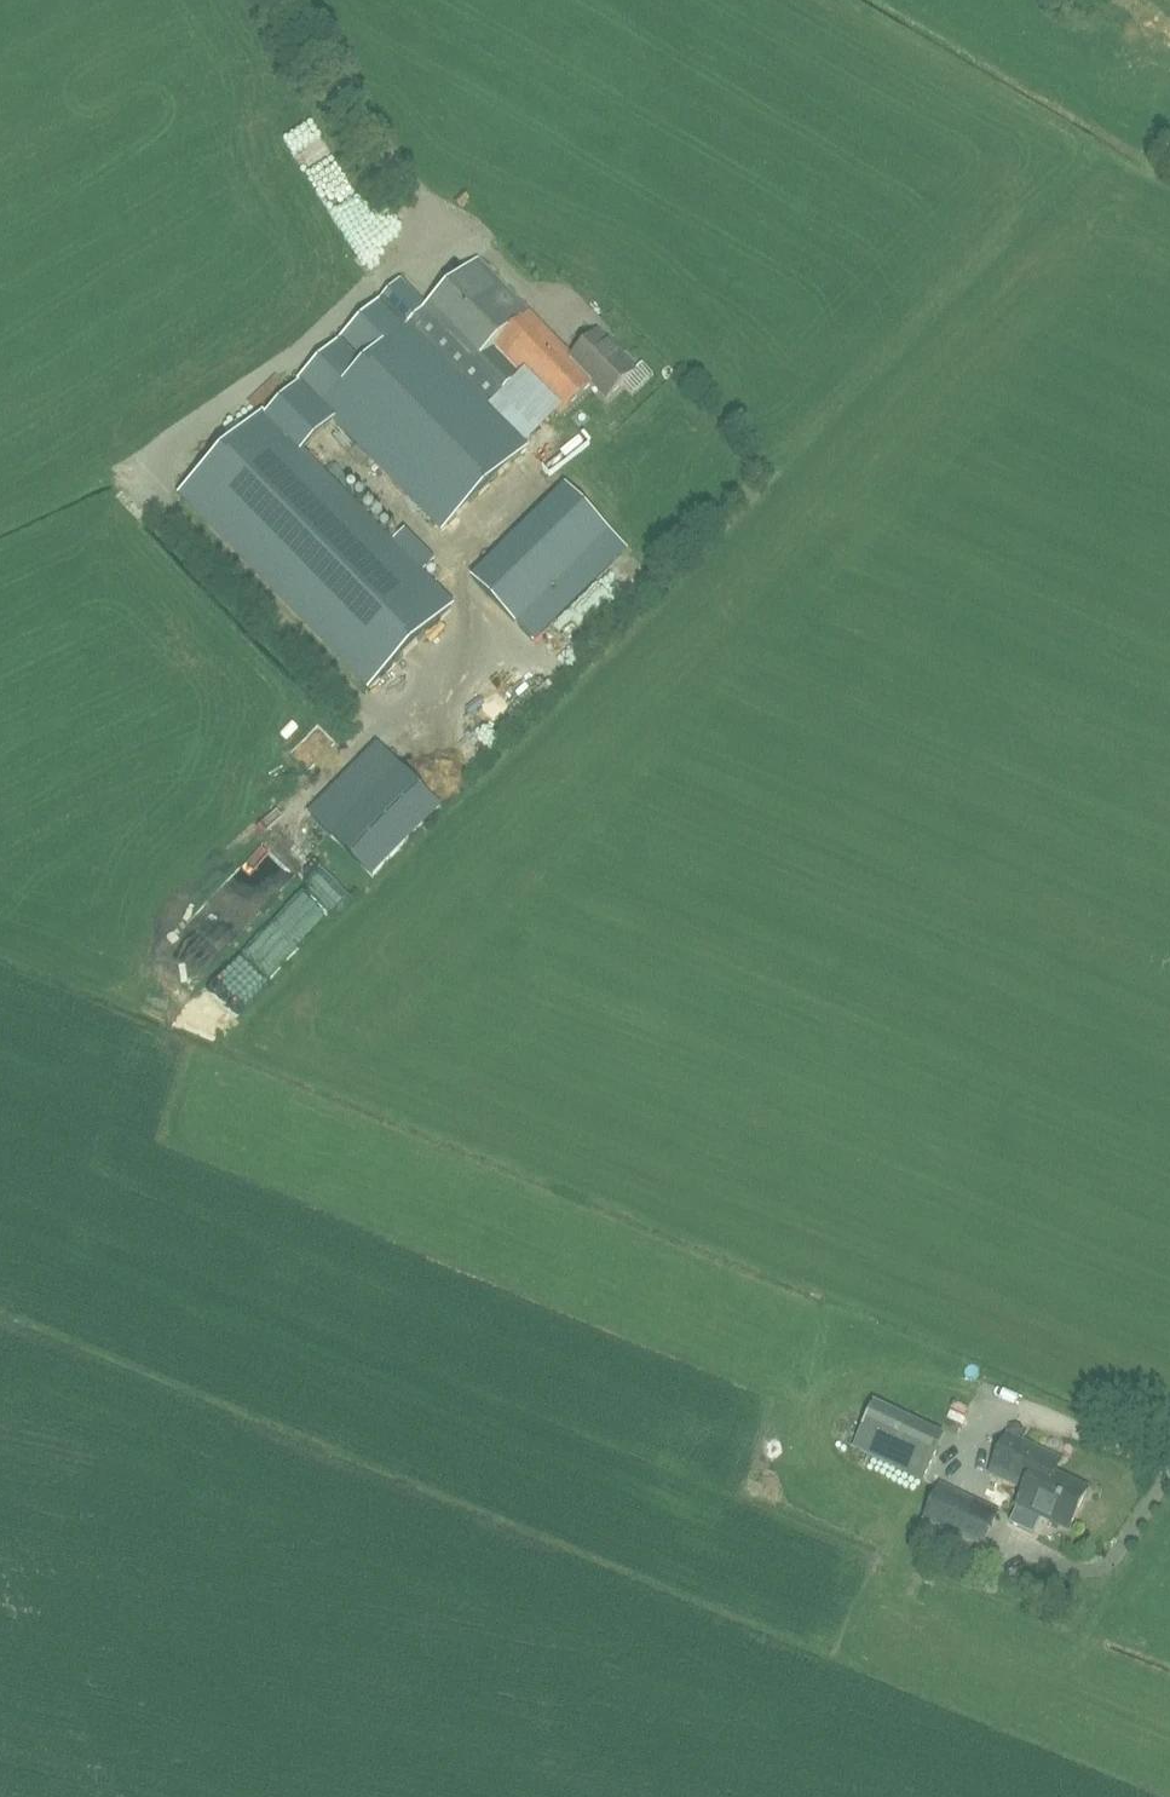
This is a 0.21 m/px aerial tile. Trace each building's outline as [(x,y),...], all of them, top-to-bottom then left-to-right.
[(595,381),(571,357),(477,259),(426,309),(401,284),(382,302),(382,301),(298,383),(300,385),(265,418),(263,417),(182,496),(369,688),(451,609),(299,453),(334,419),(425,513),(508,431),(487,410),(521,377),(560,416),(591,384),(595,381)] [(606,399),(634,372),(619,357),(622,354),(608,340),(605,343),(596,333),(571,357),(595,381),(591,384),(606,399)] [(553,504),(477,578),(522,624),(598,550),(553,504)] [(923,1482),(938,1449),(945,1435),(875,1402),(853,1448),(923,1482)] [(1050,1457),(1007,1436),(990,1474),(1025,1490),(1018,1506),(1069,1531),(1087,1492),(1043,1472),(1050,1457)] [(980,1552),(998,1515),(941,1488),(923,1525),(980,1552)]
